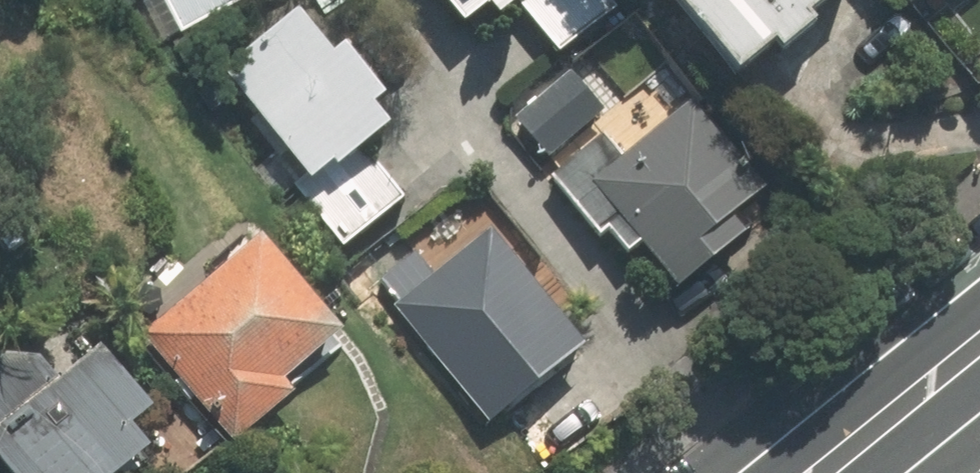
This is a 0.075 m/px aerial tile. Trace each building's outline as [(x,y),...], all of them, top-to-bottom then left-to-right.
[(173,39),(237,7),(233,0),(154,0),(173,39)] [(448,32),(493,0),(425,0),(448,32)] [(604,0),(520,0),(512,6),(553,59),(614,12),(604,0)] [(829,0),(653,0),(717,85),(761,52),(768,60),(805,32),(799,23),(829,0)] [(320,64),(285,17),(209,74),(298,192),(376,133),(362,115),(373,107),(333,54),(320,64)] [(593,140),(542,185),(592,242),(597,237),(618,261),(630,250),(670,296),(740,234),(729,222),(761,194),(731,160),(699,188),(650,132),(614,164),(593,140)] [(491,235),(393,304),(479,426),(578,357),(491,235)] [(278,382),(330,343),(255,245),(135,336),(223,450),(290,398),(278,382)] [(38,321),(0,348),(0,472),(119,472),(135,462),(118,437),(142,420),(107,369),(83,386),(38,321)]
